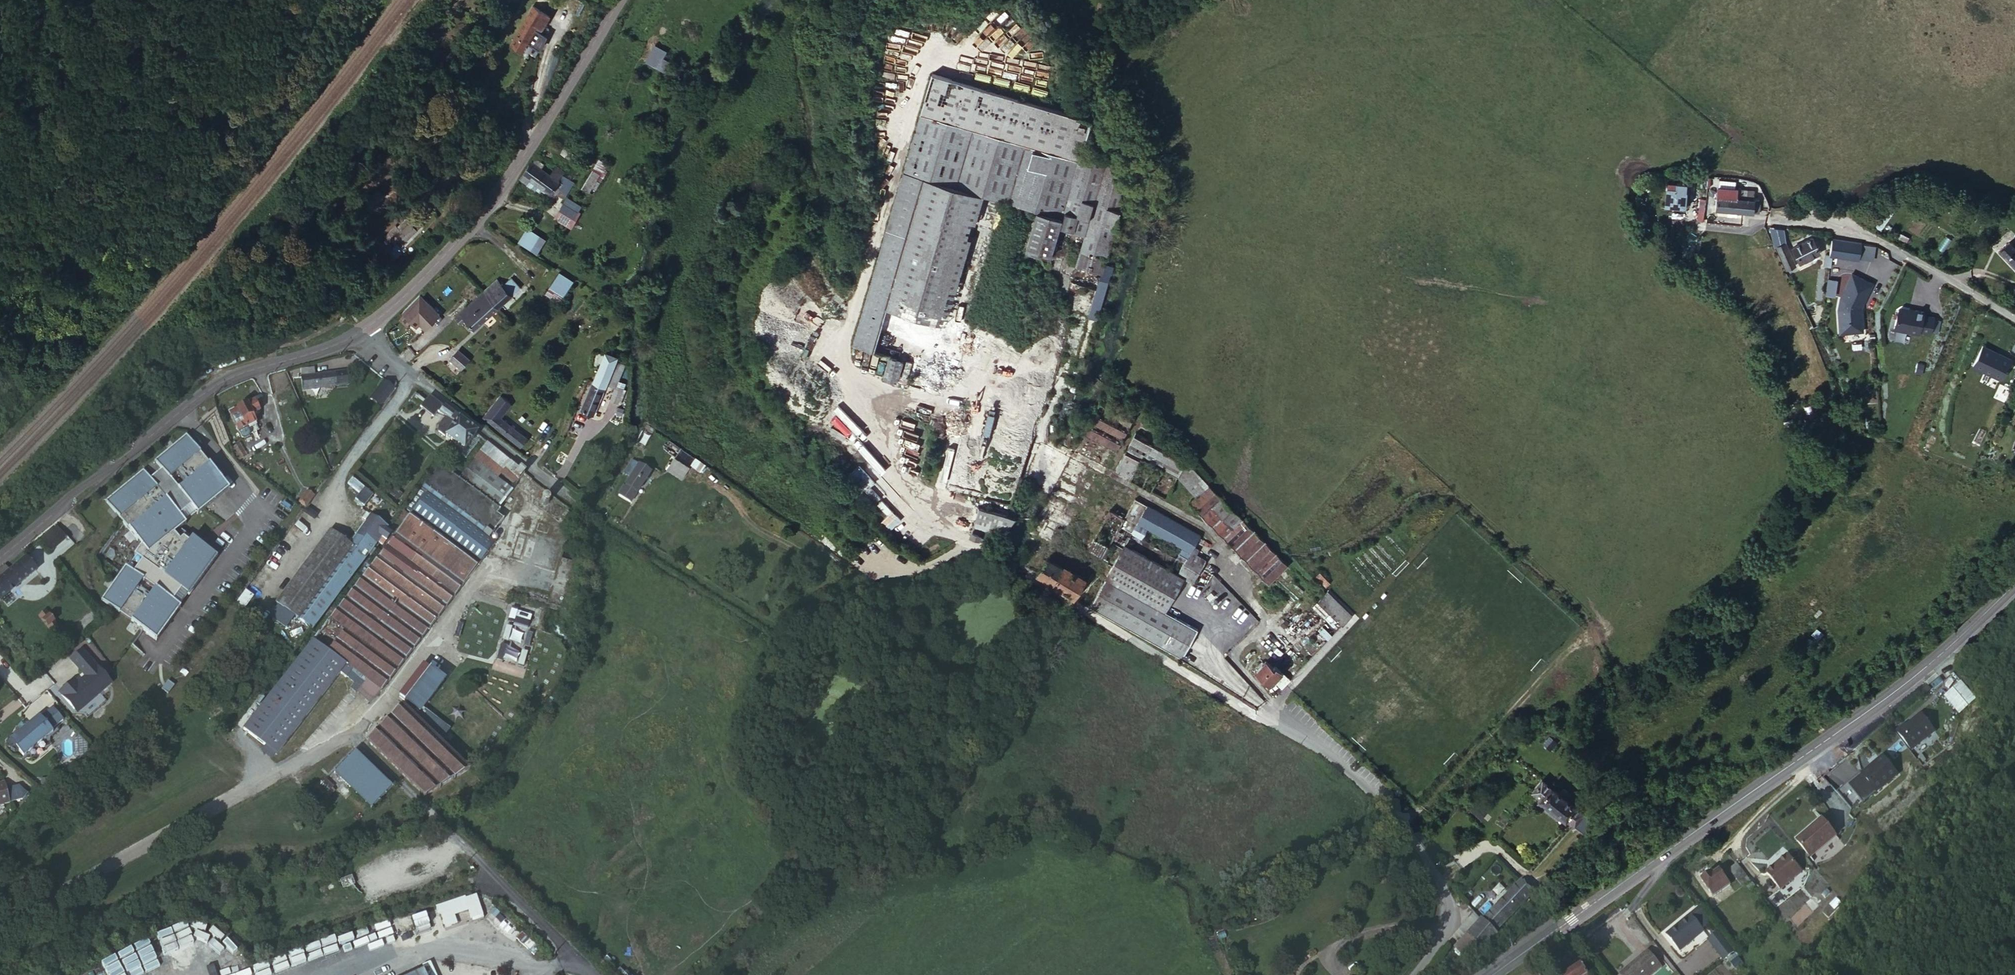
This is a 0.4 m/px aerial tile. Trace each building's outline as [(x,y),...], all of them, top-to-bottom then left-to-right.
[(542,28),(550,16),(534,6),(509,42),(520,49),(526,40),(538,48),(545,37),(534,30),(537,25),(542,28)] [(652,43),(643,61),(650,64),(659,46),(652,43)] [(1080,168),(1081,169),(1085,156),(1093,126),(934,81),(922,123),(1054,161),(1057,149),(1083,156),(1080,168)] [(495,110),(504,97),(494,91),(486,103),(495,110)] [(922,123),(907,181),(918,184),(922,171),(1070,212),(1082,169),(1081,169),(1080,168),(1054,161),(922,123)] [(1054,161),(1080,168),(1083,156),(1057,149),(1054,161)] [(1111,164),(1085,156),(1081,169),(1082,169),(1070,212),(1067,223),(1066,224),(1065,231),(1089,238),(1080,271),(1106,277),(1123,215),(1123,181),(1111,164)] [(596,157),(589,167),(597,172),(604,162),(596,157)] [(545,173),(530,163),(521,176),(537,185),(550,193),(554,187),(561,174),(563,172),(551,165),(545,173)] [(597,172),(589,167),(578,185),(586,190),(597,172)] [(1067,223),(1070,212),(922,171),(918,184),(929,188),(990,204),(1041,217),(1066,224),(1067,223)] [(571,180),(561,174),(554,187),(563,193),(571,180)] [(521,176),(516,182),(532,192),(537,185),(521,176)] [(907,181),(868,321),(878,324),(881,314),(918,184),(907,181)] [(881,314),(952,335),(990,204),(929,188),(918,184),(881,314)] [(372,189),(365,199),(372,204),(380,195),(372,189)] [(431,189),(425,197),(431,202),(438,194),(431,189)] [(1696,192),(1675,190),(1673,211),(1694,214),(1696,192)] [(1726,191),(1723,217),(1765,222),(1766,211),(1753,209),(1754,201),(1742,199),(1743,193),(1726,191)] [(372,204),(365,199),(360,204),(367,210),(372,204)] [(559,203),(553,214),(563,221),(570,210),(559,203)] [(410,213),(418,221),(425,213),(421,209),(419,211),(415,207),(410,213)] [(1066,224),(1041,217),(1030,257),(1056,264),(1065,231),(1066,224)] [(400,219),(380,240),(391,251),(416,226),(408,219),(404,223),(400,219)] [(516,225),(512,233),(524,240),(530,231),(525,227),(524,230),(516,225)] [(241,228),(236,234),(240,238),(245,231),(241,228)] [(1819,250),(1812,236),(1793,244),(1799,259),(1819,250)] [(1778,241),(1788,264),(1794,261),(1784,238),(1778,241)] [(1876,244),(1833,238),(1830,254),(1833,254),(1874,260),(1876,244)] [(1792,276),(1788,264),(1778,241),(1782,253),(1792,276)] [(2006,260),(2014,269),(2014,252),(2006,260)] [(1825,263),(1832,264),(1833,254),(1830,254),(1827,253),(1825,263)] [(556,271),(547,285),(561,294),(570,279),(556,271)] [(1873,282),(1852,271),(1837,299),(1838,334),(1864,330),(1861,307),(1873,282)] [(489,303),(503,289),(495,281),(481,295),(489,303)] [(489,303),(496,309),(515,291),(508,284),(503,289),(489,303)] [(421,328),(439,311),(420,292),(402,309),(421,328)] [(457,319),(465,326),(489,303),(481,295),(457,319)] [(472,333),(496,309),(489,303),(465,326),(472,333)] [(1926,309),(1898,303),(1893,327),(1918,333),(1919,330),(1931,333),(1935,314),(1926,312),(1926,309)] [(1983,319),(1978,316),(1975,323),(1980,326),(1983,319)] [(876,328),(867,325),(859,354),(868,356),(876,328)] [(238,327),(235,345),(242,346),(243,339),(247,339),(248,329),(238,327)] [(2013,357),(1981,341),(1970,362),(2002,379),(2013,357)] [(595,365),(591,377),(605,382),(610,369),(614,358),(595,351),(590,364),(595,365)] [(453,363),(464,371),(470,364),(460,355),(453,363)] [(620,373),(624,362),(614,358),(610,369),(620,373)] [(314,366),(302,367),(305,375),(314,374),(314,366)] [(605,382),(615,386),(620,373),(610,369),(605,382)] [(336,372),(338,386),(346,385),(345,371),(336,372)] [(304,379),(305,389),(338,386),(336,372),(314,374),(305,375),(304,379)] [(605,382),(591,377),(579,408),(593,413),(605,382)] [(380,406),(394,386),(382,378),(368,397),(380,406)] [(288,391),(305,389),(304,379),(287,381),(288,391)] [(1123,387),(1142,408),(1145,405),(1126,385),(1123,387)] [(616,410),(623,390),(615,386),(608,406),(616,410)] [(1139,410),(1142,408),(1123,387),(1120,390),(1139,410)] [(1138,411),(1139,410),(1120,390),(1118,391),(1138,411)] [(431,396),(427,401),(453,423),(454,425),(458,419),(431,396)] [(261,411),(255,400),(231,413),(240,430),(256,422),(252,415),(261,411)] [(1139,423),(1105,404),(1089,438),(1087,441),(1120,459),(1139,423)] [(468,427),(458,419),(454,425),(458,427),(448,439),(454,444),(466,452),(479,435),(468,427)] [(503,420),(496,430),(522,447),(528,436),(503,420)] [(256,422),(240,430),(243,437),(245,437),(260,429),(256,422)] [(454,425),(453,423),(445,423),(440,429),(441,434),(448,439),(458,427),(454,425)] [(229,489),(187,436),(156,461),(163,470),(151,479),(144,470),(107,500),(139,540),(144,536),(147,539),(135,555),(137,556),(129,569),(127,567),(103,602),(159,641),(183,606),(182,605),(190,593),(192,594),(218,556),(193,538),(190,542),(184,537),(180,540),(175,533),(187,524),(178,512),(189,503),(198,515),(229,489)] [(650,440),(648,445),(655,448),(657,443),(650,440)] [(1172,477),(1180,461),(1168,455),(1172,446),(1160,441),(1156,448),(1138,441),(1118,478),(1160,499),(1172,477)] [(515,484),(524,472),(488,443),(478,454),(499,472),(515,484)] [(655,448),(648,445),(646,444),(643,452),(651,456),(655,448)] [(498,474),(499,472),(478,454),(477,456),(498,474)] [(477,456),(460,478),(503,511),(500,515),(508,521),(494,539),(499,543),(495,549),(510,555),(516,525),(529,528),(532,515),(524,513),(524,514),(504,498),(513,486),(498,474),(477,456)] [(1213,490),(1212,488),(1194,469),(1192,467),(1180,461),(1172,477),(1182,483),(1201,502),(1213,490)] [(319,639),(320,639),(388,691),(495,549),(499,543),(494,539),(508,521),(500,515),(503,511),(460,478),(440,463),(420,489),(429,496),(421,506),(369,574),(344,607),(334,621),(319,639)] [(1196,467),(1214,486),(1218,483),(1200,464),(1196,467)] [(681,465),(675,473),(689,483),(693,479),(685,473),(688,470),(681,465)] [(1212,488),(1214,486),(1196,467),(1194,469),(1212,488)] [(638,480),(644,472),(639,468),(633,477),(638,480)] [(695,475),(688,470),(685,473),(693,479),(695,475)] [(656,480),(644,472),(638,480),(625,501),(636,509),(656,480)] [(689,483),(675,473),(673,477),(687,487),(689,483)] [(298,501),(304,506),(313,494),(306,489),(298,501)] [(1272,591),(1291,571),(1213,490),(1201,502),(1194,509),(1272,591)] [(301,622),(313,632),(326,615),(336,602),(362,568),(369,574),(421,506),(412,499),(401,515),(390,530),(372,517),(352,543),(355,545),(354,547),(335,533),(279,603),(302,621),(301,622)] [(551,502),(550,514),(559,514),(560,503),(551,502)] [(1084,570),(1087,571),(1096,575),(1097,573),(1100,575),(1105,578),(1109,570),(1115,574),(1111,581),(1115,583),(1153,512),(1138,505),(1129,523),(1114,515),(1084,570)] [(1006,538),(1021,522),(986,512),(985,514),(980,531),(1002,537),(1006,538)] [(1207,541),(1153,512),(1115,583),(1099,613),(1190,663),(1204,638),(1172,620),(1192,584),(1201,589),(1203,585),(1213,565),(1204,560),(1206,555),(1201,552),(1207,541)] [(60,524),(44,538),(53,550),(70,536),(60,524)] [(516,525),(510,555),(510,556),(535,561),(543,563),(559,566),(564,536),(529,528),(516,525)] [(1000,544),(1002,537),(980,531),(977,542),(991,545),(992,542),(1000,544)] [(10,571),(5,565),(0,569),(0,601),(37,571),(26,557),(10,571)] [(1052,565),(1042,580),(1047,584),(1056,567),(1052,565)] [(1056,567),(1047,584),(1078,603),(1089,586),(1081,581),(1072,575),(1071,576),(1056,567)] [(1111,581),(1094,613),(1098,615),(1099,613),(1115,583),(1111,581)] [(1330,604),(1355,626),(1356,626),(1333,601),(1330,604)] [(344,607),(336,602),(326,615),(334,621),(344,607)] [(1353,628),(1355,626),(1330,604),(1328,606),(1353,628)] [(1348,634),(1353,628),(1328,606),(1324,609),(1348,634)] [(46,612),(39,617),(52,634),(59,628),(46,612)] [(388,691),(320,639),(250,730),(283,756),(346,675),(352,680),(353,678),(362,685),(358,690),(364,695),(367,692),(379,702),(388,691)] [(81,713),(112,687),(83,653),(71,662),(83,677),(85,676),(87,679),(74,690),(70,686),(60,695),(75,713),(81,713)] [(407,712),(439,743),(449,734),(425,710),(446,685),(428,669),(402,700),(411,708),(407,712)] [(1270,669),(1269,670),(1275,677),(1277,675),(1270,669)] [(1276,687),(1284,679),(1278,674),(1277,675),(1275,677),(1269,670),(1261,677),(1272,690),(1276,687)] [(1211,685),(1258,715),(1262,708),(1256,700),(1216,675),(1211,685)] [(1277,689),(1279,687),(1285,681),(1284,679),(1276,687),(1277,689)] [(1285,681),(1279,687),(1288,696),(1294,690),(1285,681)] [(1967,717),(1983,705),(1971,690),(1955,702),(1967,717)] [(364,695),(377,705),(379,702),(367,692),(364,695)] [(18,733),(7,742),(20,759),(28,753),(43,740),(50,735),(48,733),(60,723),(50,710),(38,720),(37,718),(24,728),(18,733)] [(406,777),(433,804),(467,770),(439,743),(407,712),(375,746),(406,777)] [(1910,730),(1903,735),(1918,754),(1941,735),(1928,718),(1911,732),(1910,730)] [(18,733),(24,728),(20,723),(14,728),(18,733)] [(1562,749),(1552,739),(1545,746),(1555,756),(1562,749)] [(43,740),(28,753),(33,760),(49,747),(43,740)] [(379,815),(401,792),(363,754),(341,777),(379,815)] [(1890,759),(1855,787),(1869,805),(1904,777),(1890,759)] [(7,791),(5,783),(0,785),(0,807),(11,804),(17,802),(15,794),(14,789),(7,791)] [(333,784),(324,792),(333,801),(341,792),(333,784)] [(1548,787),(1538,799),(1538,800),(1579,834),(1590,822),(1548,787)] [(21,792),(15,794),(17,802),(23,800),(21,792)] [(978,803),(971,796),(964,803),(972,810),(978,803)] [(1468,808),(1480,819),(1487,811),(1476,800),(1468,808)] [(1804,840),(1816,859),(1845,837),(1830,819),(1804,840)] [(1807,872),(1794,856),(1773,873),(1786,889),(1807,872)] [(1751,895),(1758,889),(1748,877),(1741,884),(1751,895)] [(1720,882),(1710,890),(1722,905),(1739,891),(1729,879),(1722,885),(1720,882)] [(1501,938),(1537,899),(1528,890),(1491,929),(1501,938)] [(484,915),(506,935),(514,926),(493,906),(484,915)] [(1693,913),(1670,934),(1684,952),(1709,931),(1693,913)] [(396,933),(410,928),(407,918),(393,923),(396,933)] [(1501,938),(1491,929),(1488,926),(1475,941),(1491,956),(1504,941),(1501,938)] [(1727,940),(1716,949),(1731,967),(1744,957),(1727,940)] [(321,946),(303,953),(309,969),(327,962),(321,946)] [(397,974),(438,974),(429,955),(421,959),(423,963),(397,974)] [(1631,974),(1667,974),(1670,973),(1655,956),(1631,974)] [(120,974),(137,974),(128,958),(115,965),(120,974)] [(1739,970),(1743,974),(1747,974),(1753,970),(1748,964),(1739,970)] [(614,972),(618,974),(631,974),(621,965),(614,972)] [(1704,974),(1718,974),(1724,971),(1721,965),(1704,974)]
